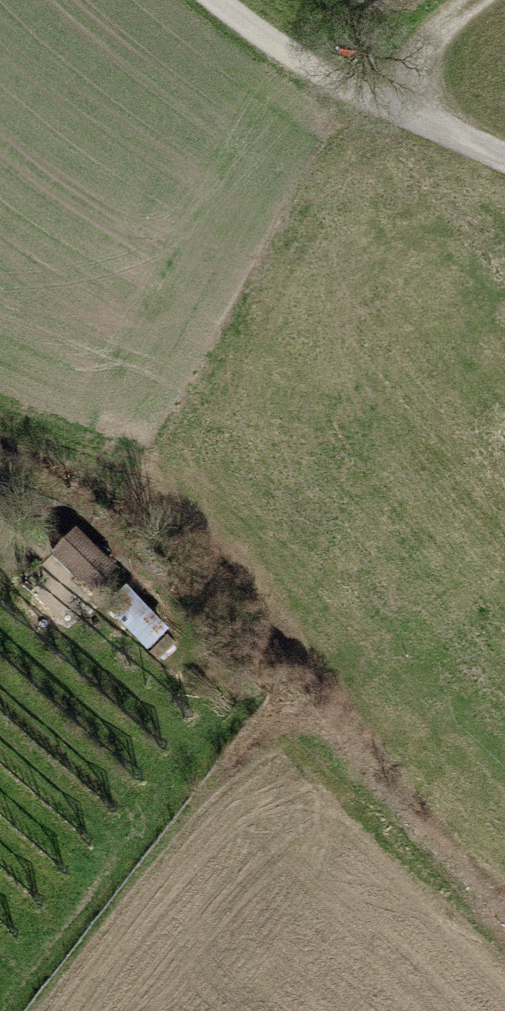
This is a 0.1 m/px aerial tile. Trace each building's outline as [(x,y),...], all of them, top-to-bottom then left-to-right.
[(55,555),(90,590),(111,569),(76,534),(55,555)]
